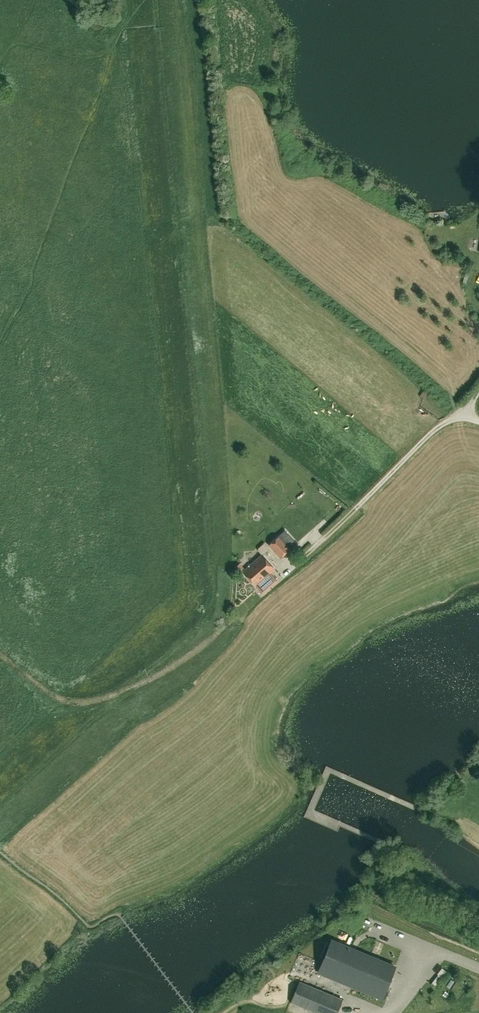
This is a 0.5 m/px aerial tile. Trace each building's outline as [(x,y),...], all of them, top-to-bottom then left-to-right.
[(283,532),(269,546),(280,558),(295,544),(283,532)] [(261,554),(242,571),(256,586),(257,585),(262,591),(274,581),(269,574),(275,569),(262,555),(269,549),(265,543),(259,548),(259,552),(261,554)] [(240,563),(235,567),(240,572),(244,568),(240,563)] [(395,967),(332,941),(319,972),(382,998),(395,967)] [(441,986),(450,971),(444,968),(436,983),(441,986)] [(300,981),(291,1003),(316,1012),(337,1012),(343,999),(300,981)] [(271,993),(270,995),(277,998),(281,990),(270,985),(267,991),(271,993)]
